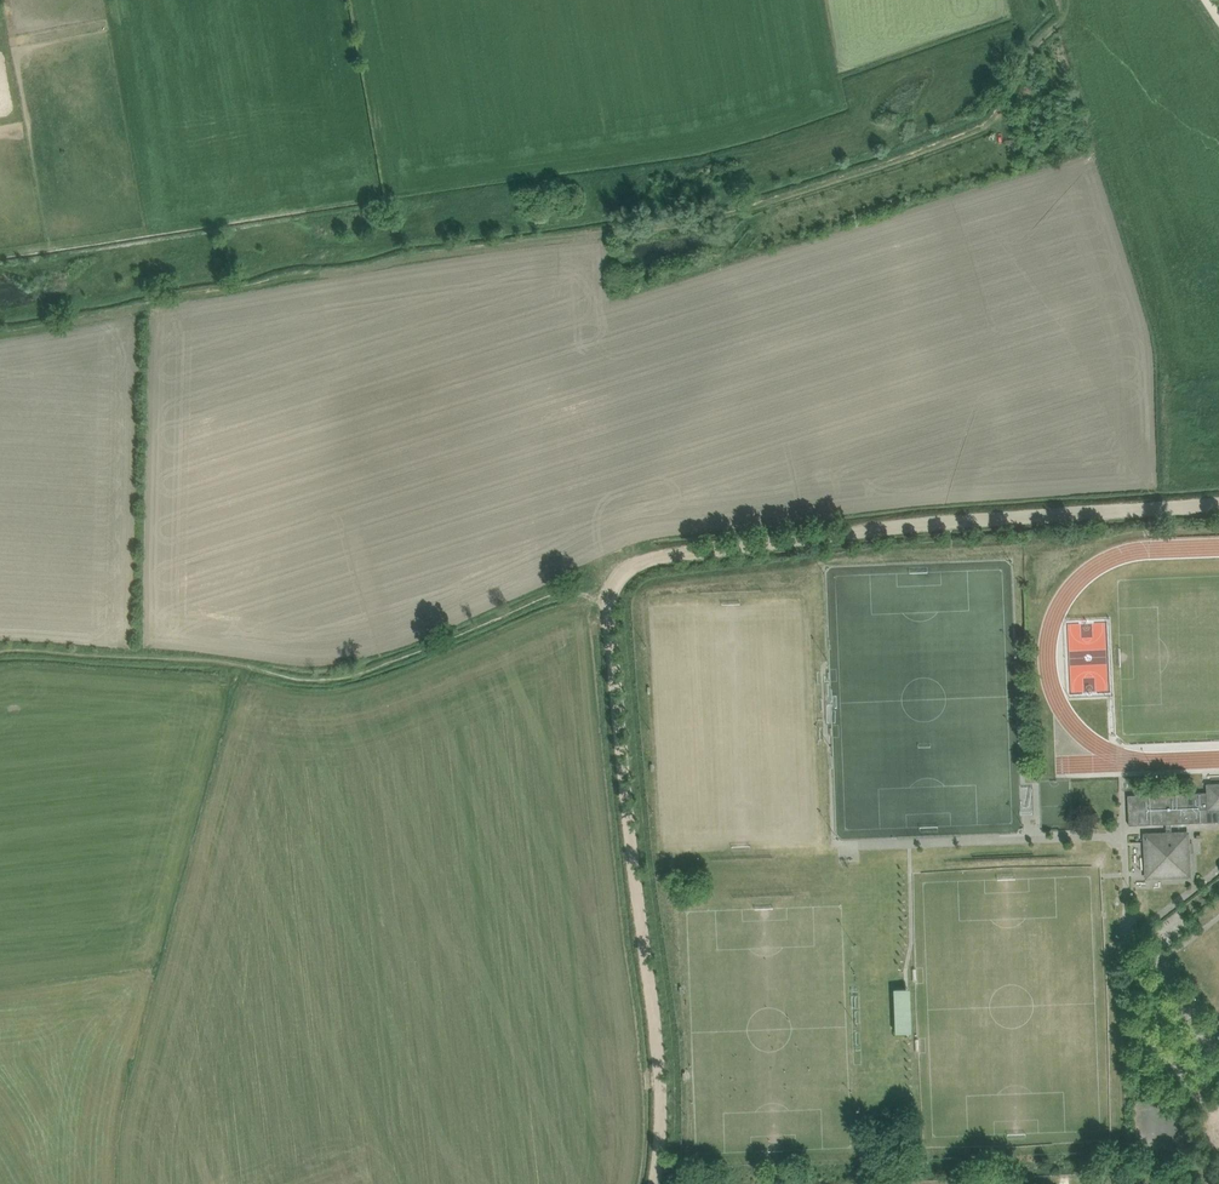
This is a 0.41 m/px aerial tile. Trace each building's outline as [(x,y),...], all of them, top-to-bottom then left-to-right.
[(115,5),(117,16),(128,13),(125,2),(115,5)] [(1166,824),(1166,833),(1172,833),(1172,824),(1218,822),(1218,785),(1210,785),(1208,787),(1209,792),(1128,795),(1129,825),(1166,824)] [(1172,833),(1166,833),(1147,834),(1145,836),(1146,871),(1154,877),(1188,876),(1190,874),(1189,851),(1193,851),(1193,844),(1189,844),(1188,834),(1187,832),(1172,833)] [(894,989),(896,1032),(913,1032),(911,988),(894,989)]
